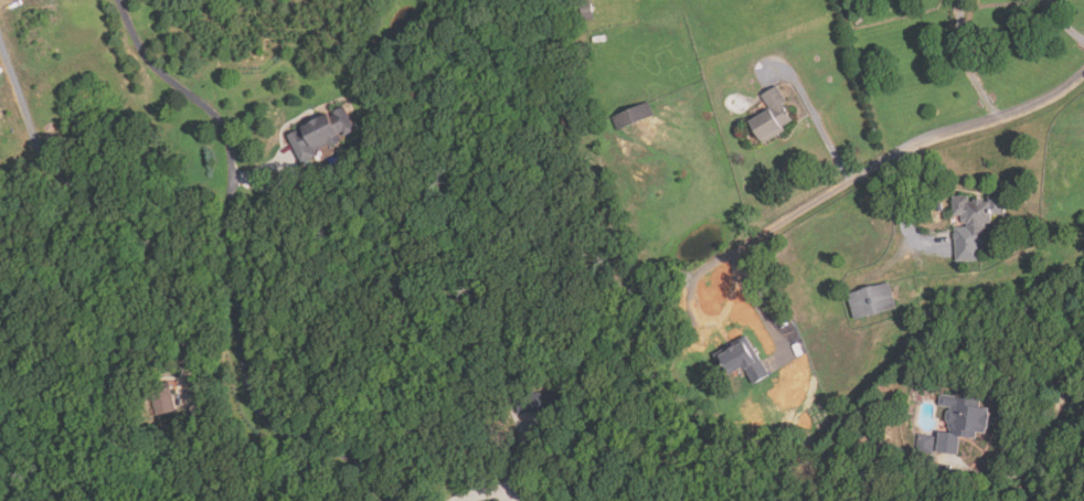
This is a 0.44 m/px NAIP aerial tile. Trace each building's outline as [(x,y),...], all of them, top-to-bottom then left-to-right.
[(596,21),(584,23),(581,3),(592,1),(596,21)] [(785,132),(764,145),(751,121),(771,110),(762,95),(777,86),(787,103),(783,105),(793,121),(782,128),(785,132)] [(655,117),(617,132),(612,118),(649,103),(655,117)] [(357,131),(347,137),(344,134),(340,135),(343,142),(340,143),(340,146),(336,148),(336,147),(331,149),(330,146),(317,153),(319,158),(302,166),(288,137),(299,131),(300,134),(305,131),(304,129),(346,107),(357,131)] [(982,263),(957,263),(956,241),(955,239),(954,234),(956,233),(956,228),(967,227),(967,225),(965,225),(961,222),(961,216),(954,216),(953,196),(969,196),(969,203),(975,203),(975,200),(984,200),(984,203),(989,203),(988,196),(1005,196),(1005,216),(992,216),(992,224),(987,224),(987,245),(981,245),(982,263)] [(897,309),(855,321),(848,296),(890,284),(897,309)] [(754,385),(744,369),(731,376),(722,362),(720,364),(715,358),(722,353),(723,355),(748,340),(771,375),(754,385)] [(137,343),(138,360),(128,360),(127,344),(137,343)] [(177,411),(157,416),(149,387),(169,382),(177,411)] [(217,397),(204,402),(203,396),(215,391),(217,397)] [(958,455),(937,451),(940,430),(949,431),(949,424),(946,420),(947,412),(952,408),(952,407),(939,405),(940,394),(981,398),(981,406),(990,407),(989,412),(990,412),(989,427),(987,427),(987,431),(977,430),(977,438),(960,436),(958,455)] [(210,416),(195,422),(190,406),(204,402),(210,416)] [(482,435),(470,436),(468,422),(480,420),(482,435)] [(936,436),(934,452),(921,451),(923,435),(936,436)]
